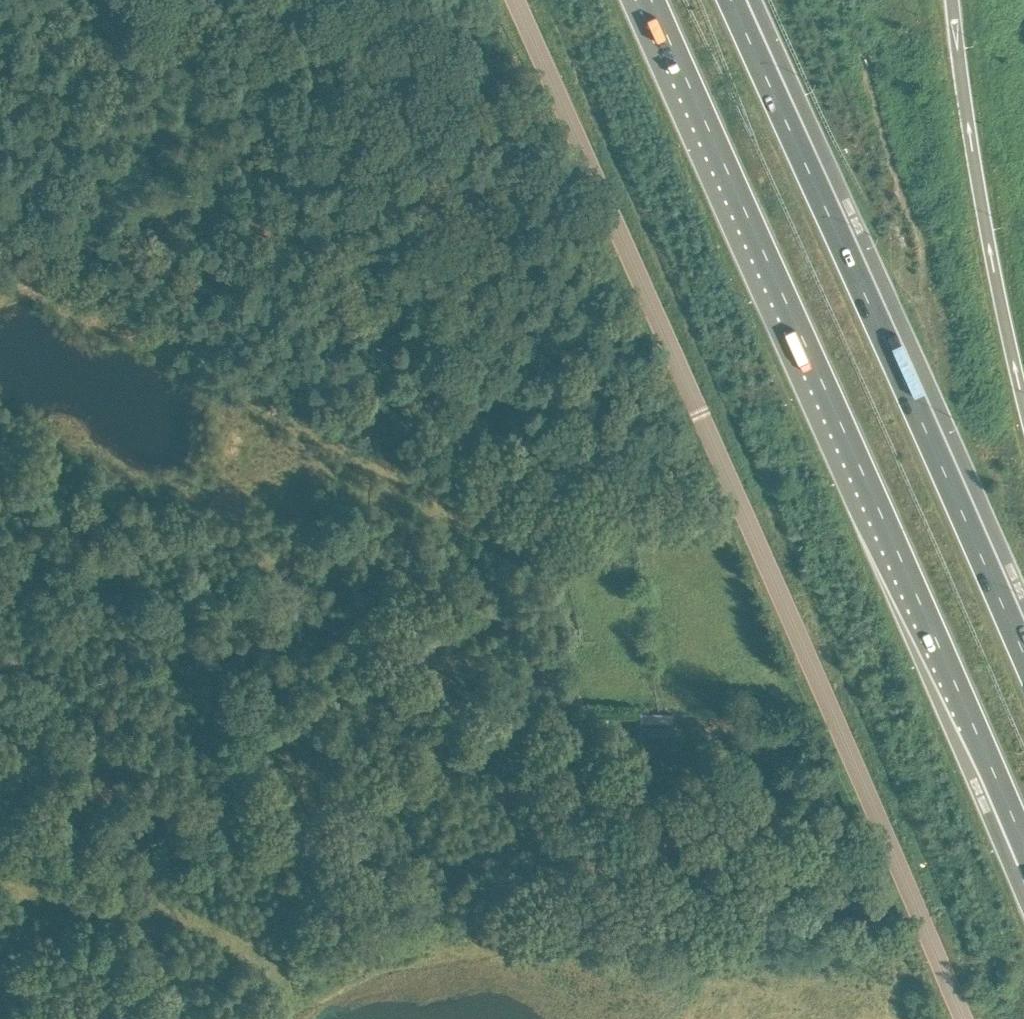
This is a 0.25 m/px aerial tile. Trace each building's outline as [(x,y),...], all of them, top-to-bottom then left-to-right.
[(639,744),(671,745),(671,729),(640,728),(639,744)]
